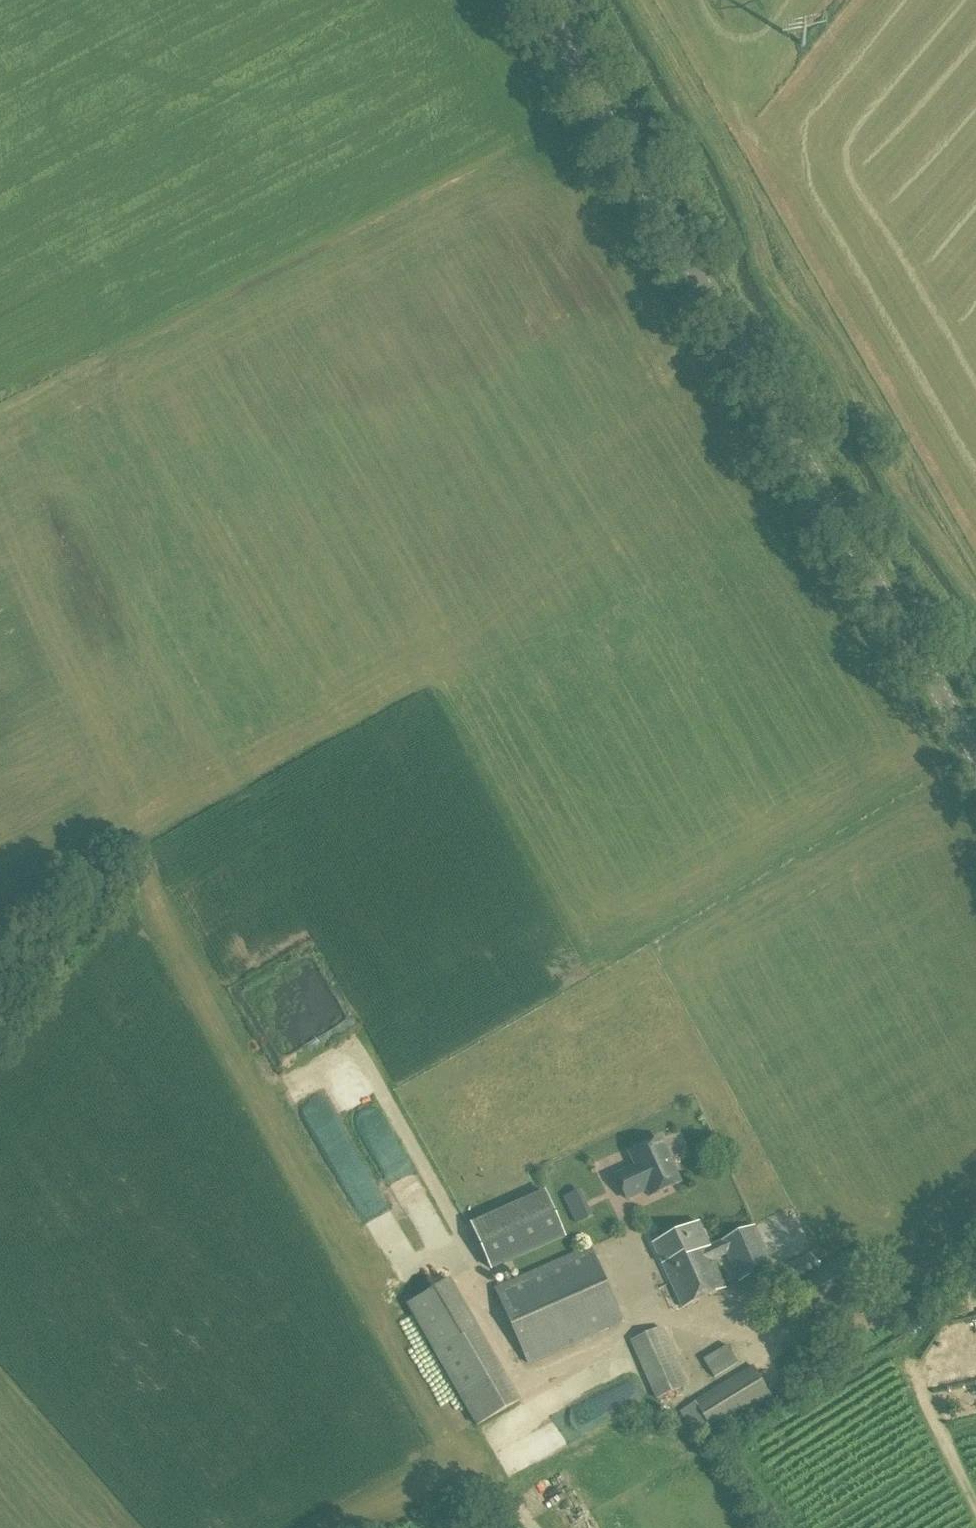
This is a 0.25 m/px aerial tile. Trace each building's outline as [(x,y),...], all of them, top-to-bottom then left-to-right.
[(117,843),(102,849),(107,863),(123,857),(117,843)] [(412,1154),(359,1065),(336,1079),(388,1168),(412,1154)] [(317,1125),(341,1114),(322,1075),(298,1086),(317,1125)] [(649,1198),(682,1183),(662,1137),(627,1152),(633,1165),(613,1174),(625,1201),(646,1192),(649,1198)] [(430,1232),(447,1221),(421,1181),(404,1192),(430,1232)] [(491,1271),(566,1238),(545,1189),(469,1222),(491,1271)] [(709,1246),(698,1223),(653,1244),(663,1267),(662,1267),(681,1309),(726,1288),(713,1260),(726,1255),(738,1282),(773,1266),(754,1225),(709,1246)] [(811,1315),(885,1280),(868,1244),(793,1280),(811,1315)] [(527,1365),(624,1322),(590,1245),(494,1288),(527,1365)] [(476,1427),(521,1400),(451,1278),(406,1304),(476,1427)] [(654,1399),(657,1398),(687,1385),(662,1326),(629,1340),(654,1399)] [(725,1347),(703,1360),(714,1378),(736,1366),(725,1347)] [(715,1435),(773,1399),(752,1364),(694,1401),(694,1402),(678,1411),(696,1440),(701,1436),(703,1439),(713,1433),(715,1435)] [(964,1371),(967,1386),(975,1384),(975,1368),(964,1371)] [(598,1427),(624,1412),(616,1397),(580,1417),(586,1427),(594,1422),(598,1427)] [(680,1424),(674,1414),(664,1420),(670,1430),(680,1424)]
